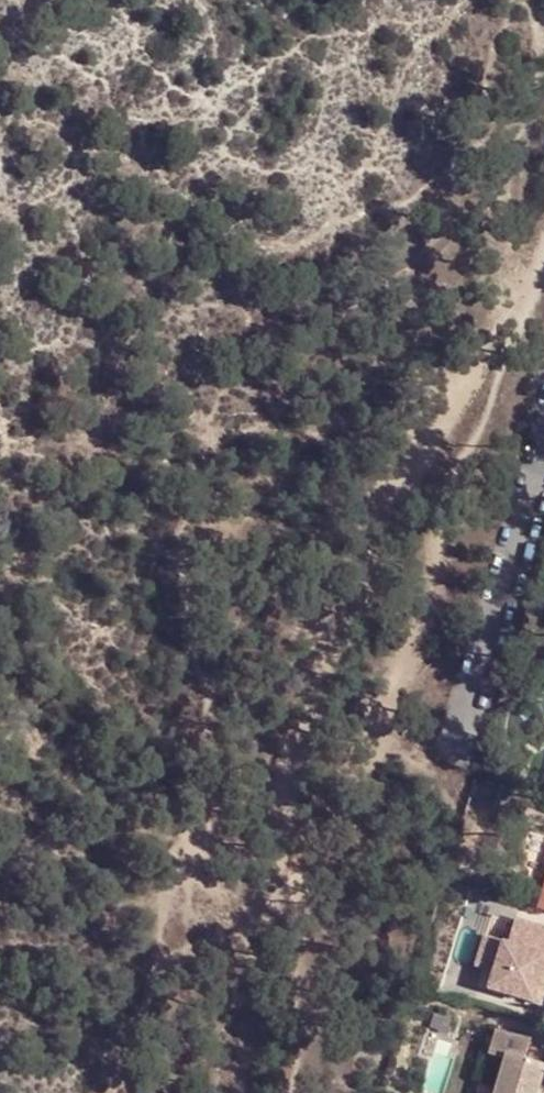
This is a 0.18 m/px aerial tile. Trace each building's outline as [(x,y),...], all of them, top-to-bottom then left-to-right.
[(507,922),(500,948),(477,941),(470,967),(488,973),(483,990),(535,1005),(543,975),(536,973),(541,952),(543,953),(543,933),(507,922)] [(541,952),(536,973),(543,975),(543,953),(541,952)] [(540,1070),(521,1064),(526,1045),(493,1035),(487,1060),(502,1064),(494,1092),(534,1092),(540,1070)]
